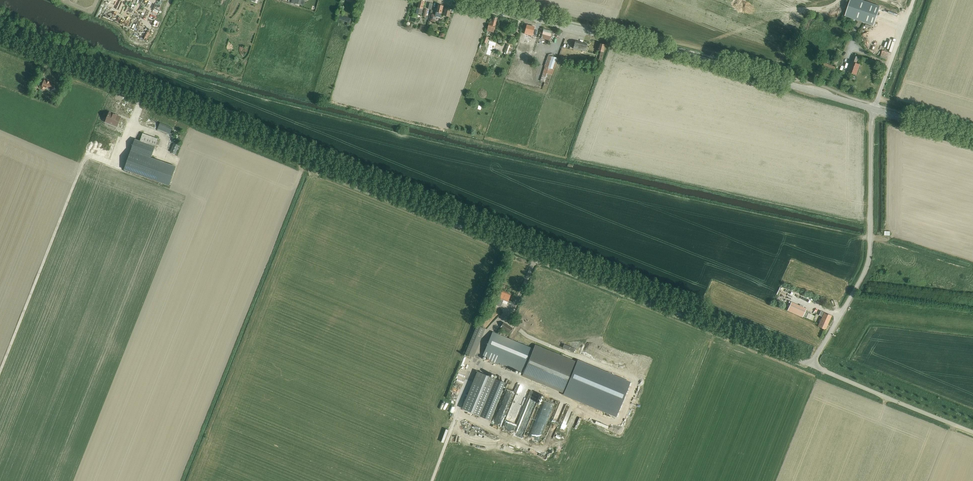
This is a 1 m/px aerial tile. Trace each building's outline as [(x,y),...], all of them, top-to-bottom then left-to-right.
[(424,1),(419,0),(417,7),(416,13),(421,15),(423,9),(422,9),(424,1)] [(847,10),(845,16),(874,25),(880,6),(862,0),(850,0),(847,10)] [(432,14),(430,21),(434,22),(435,16),(440,18),(442,10),(443,6),(438,5),(438,4),(435,15),(432,14)] [(488,27),(487,31),(490,32),(494,32),(494,30),(497,18),(493,17),(492,22),(490,22),(488,27)] [(144,32),(146,26),(136,23),(134,29),(144,32)] [(525,37),(531,39),(534,27),(527,25),(525,34),(526,34),(525,37)] [(541,38),(550,40),(552,31),(544,29),(541,29),(540,33),(542,34),(541,38)] [(522,36),(519,45),(524,47),(527,38),(522,36)] [(573,49),(585,52),(587,44),(575,41),(573,49)] [(595,61),(601,63),(605,45),(599,43),(598,51),(601,51),(599,59),(596,59),(595,61)] [(507,45),(505,53),(510,54),(513,47),(507,45)] [(554,70),(558,59),(548,55),(548,57),(545,56),(543,61),(541,65),(545,66),(540,81),(544,82),(547,74),(552,75),(554,69),(554,70)] [(859,62),(859,60),(858,59),(858,57),(854,55),(848,72),(856,75),(860,64),(856,63),(857,61),(859,62)] [(45,87),(53,90),(55,85),(49,83),(50,82),(47,81),(44,80),(41,88),(44,90),(45,87)] [(109,112),(106,122),(117,126),(121,117),(109,112)] [(158,129),(170,134),(172,128),(160,123),(158,129)] [(143,133),(140,141),(155,146),(158,139),(143,133)] [(124,169),(169,185),(176,167),(151,158),(155,146),(135,139),(124,169)] [(170,152),(175,154),(179,145),(174,143),(170,152)] [(495,303),(496,303),(495,304),(501,307),(504,300),(508,302),(511,294),(501,290),(495,303)] [(791,302),(787,310),(803,317),(806,309),(791,302)] [(828,323),(832,316),(821,311),(819,315),(822,317),(818,326),(824,329),(826,326),(825,325),(827,323),(828,323)] [(501,327),(509,333),(512,328),(504,322),(501,327)] [(465,353),(473,356),(484,328),(477,325),(465,353)] [(492,332),(482,357),(499,364),(523,375),(565,392),(564,394),(616,415),(629,382),(578,360),(577,362),(535,345),(533,349),(492,332)] [(496,379),(477,371),(462,408),(480,416),(496,379)] [(512,385),(508,385),(503,395),(503,397),(500,405),(500,404),(494,417),(494,419),(497,419),(500,421),(504,421),(506,416),(506,413),(508,409),(508,406),(512,398),(512,399),(514,394),(514,391),(515,389),(516,387),(512,385)] [(531,389),(525,407),(513,403),(505,427),(515,431),(517,426),(520,427),(519,430),(527,433),(540,392),(531,389)] [(439,430),(445,424),(443,422),(436,427),(439,430)]
